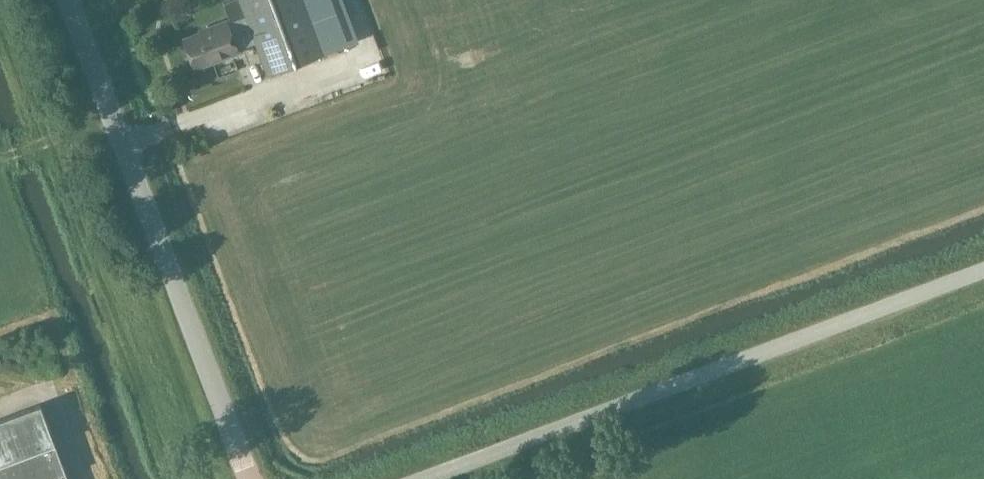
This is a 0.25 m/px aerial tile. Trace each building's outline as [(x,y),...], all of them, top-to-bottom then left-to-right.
[(323,54),(303,0),(239,0),(245,16),(228,23),(227,20),(206,27),(207,29),(183,38),(194,68),(239,51),(237,49),(255,42),(267,75),(323,54)] [(40,404),(0,418),(0,478),(68,478),(40,404)]
